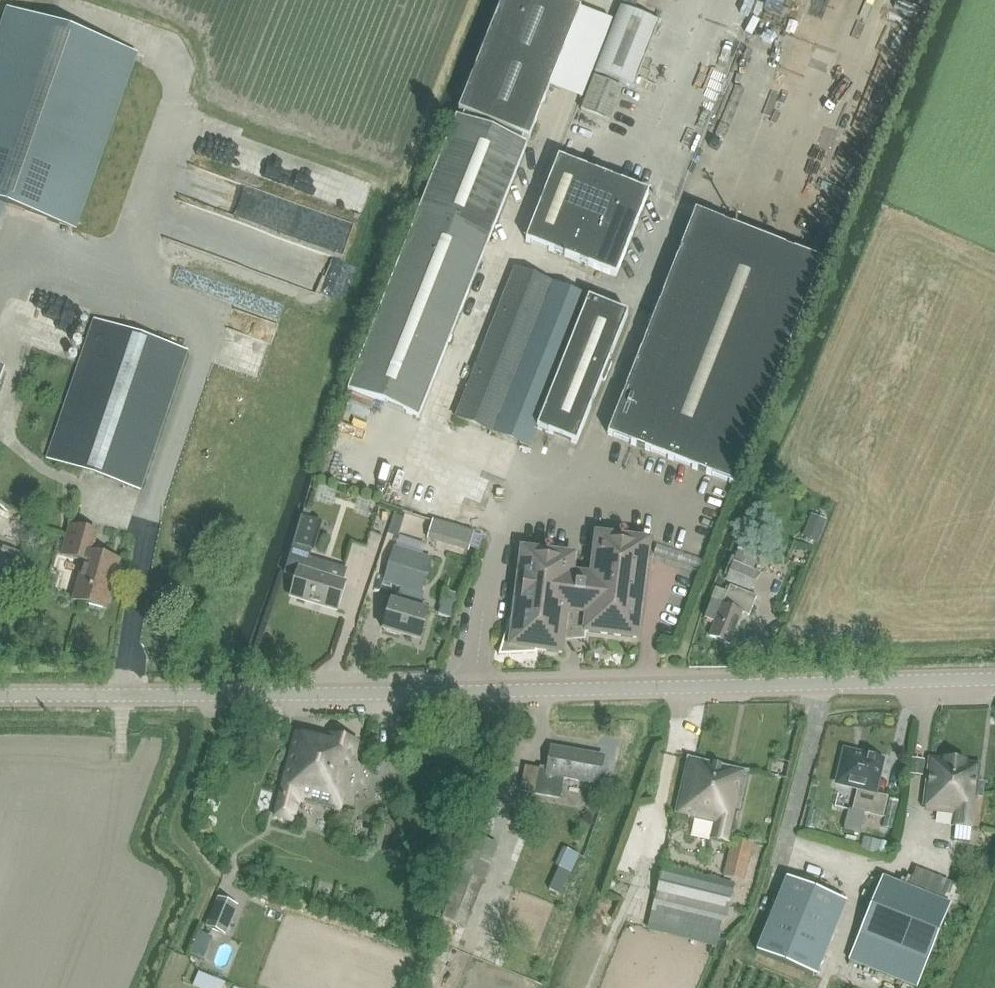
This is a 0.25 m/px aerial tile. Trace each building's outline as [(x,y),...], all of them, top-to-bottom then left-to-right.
[(463,120),(456,117),(348,391),(419,419),(527,145),(523,143),(525,137),(531,139),(582,10),(557,0),(504,0),(460,111),(466,114),(463,120)] [(5,204),(73,228),(135,53),(7,9),(0,30),(0,219),(5,204)] [(637,89),(662,26),(622,9),(596,72),(637,89)] [(595,78),(581,111),(609,122),(623,89),(595,78)] [(526,241),(616,277),(649,193),(559,158),(526,241)] [(275,198),(230,181),(221,206),(258,220),(260,215),(267,217),(275,198)] [(823,262),(786,247),(696,212),(608,435),(735,485),(823,262)] [(464,398),(456,418),(530,447),(538,429),(577,444),(629,314),(590,299),(561,288),(515,269),(470,384),(467,382),(461,397),(464,398)] [(141,490),(188,351),(94,320),(48,459),(141,490)] [(325,456),(323,472),(342,473),(343,458),(325,456)] [(400,510),(397,528),(421,532),(424,515),(400,510)] [(473,533),(434,521),(429,539),(467,551),(468,547),(473,534),(473,533)] [(810,523),(804,536),(805,536),(815,540),(818,542),(823,528),(810,523)] [(105,609),(119,559),(92,552),(98,533),(69,526),(61,556),(85,562),(74,600),(105,609)] [(294,543),(284,574),(298,579),(293,597),(336,611),(348,570),(311,558),(313,549),(316,538),(297,532),(294,543)] [(473,534),(468,547),(479,550),(483,536),(473,534)] [(510,623),(499,656),(536,654),(537,650),(562,654),(565,631),(585,630),(585,632),(637,639),(649,542),(597,535),(592,578),(572,576),(574,559),(523,553),(514,624),(510,623)] [(419,610),(434,559),(396,546),(384,584),(400,589),(396,603),(392,602),(383,631),(421,642),(428,612),(419,610)] [(752,592),(759,573),(753,570),(758,559),(739,551),(734,563),(726,582),(752,592)] [(714,624),(709,638),(730,647),(743,614),(749,616),(757,597),(730,587),(722,606),(712,602),(705,619),(714,624)] [(445,588),(437,613),(451,617),(459,592),(445,588)] [(297,732),(274,819),(292,821),(298,815),(301,805),(340,812),(360,743),(297,732)] [(561,799),(564,786),(565,779),(587,783),(598,786),(603,762),(599,757),(592,755),(552,748),(547,772),(540,770),(526,767),(521,791),(535,794),(561,799)] [(846,751),(838,783),(858,788),(853,810),(849,809),(844,829),(859,833),(864,814),(883,818),(888,797),(874,793),(874,792),(875,792),(883,760),(846,751)] [(711,841),(731,845),(733,838),(748,772),(689,758),(676,815),(689,818),(689,820),(696,821),(693,835),(711,839),(711,841)] [(912,759),(910,775),(920,776),(922,760),(912,759)] [(972,828),(979,829),(984,784),(978,784),(981,765),(966,763),(966,762),(945,760),(945,761),(930,759),(923,808),(925,808),(925,812),(952,816),(951,826),(956,827),(972,828)] [(537,800),(519,796),(513,824),(531,828),(537,800)] [(890,799),(883,828),(892,829),(899,801),(890,799)] [(810,811),(806,828),(815,830),(819,813),(810,811)] [(956,827),(954,841),(970,843),(972,828),(956,827)] [(467,928),(499,846),(477,837),(444,919),(467,928)] [(753,843),(733,838),(731,845),(732,845),(724,877),(743,882),(753,843)] [(865,838),(862,850),(877,854),(880,842),(865,838)] [(567,849),(559,868),(571,874),(579,855),(567,849)] [(716,948),(735,885),(664,867),(648,931),(716,948)] [(762,946),(823,967),(850,891),(789,869),(762,946)] [(951,905),(883,877),(848,962),(912,987),(917,987),(951,905)] [(946,894),(944,901),(957,905),(959,896),(955,895),(958,884),(951,882),(950,883),(948,892),(947,894),(946,894)] [(219,898),(207,926),(227,935),(239,906),(219,898)] [(198,929),(191,950),(205,955),(212,934),(198,929)] [(229,959),(232,944),(219,941),(216,956),(229,959)] [(192,983),(204,987),(220,987),(224,979),(198,968),(192,983)]
